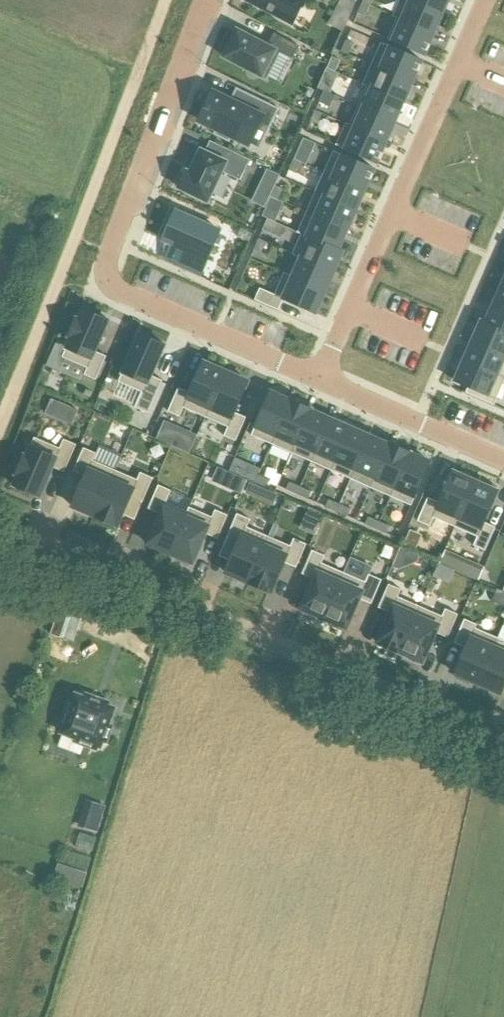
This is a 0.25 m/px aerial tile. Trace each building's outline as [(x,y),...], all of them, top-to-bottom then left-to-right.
[(293,24),(305,0),(246,0),(293,24)] [(337,7),(351,13),(356,2),(352,0),(340,0),(337,7)] [(393,15),(435,33),(443,13),(413,0),(400,0),(393,15)] [(443,13),(449,0),(413,0),(443,13)] [(363,2),(359,13),(366,16),(371,5),(363,2)] [(397,18),(388,39),(425,55),(435,33),(393,15),(393,16),(397,18)] [(238,30),(224,57),(267,78),(268,76),(281,52),(290,57),(293,59),(299,46),(274,33),(268,45),(238,30)] [(347,39),(342,50),(350,54),(355,42),(347,39)] [(372,64),(413,82),(423,61),(381,42),(372,64)] [(332,58),(328,68),(336,72),(341,61),(333,57),(332,58)] [(363,84),(404,102),(405,102),(413,82),(372,64),(363,84)] [(328,68),(319,88),(325,91),(331,93),(340,74),(336,72),(328,68)] [(367,87),(359,106),(396,122),(404,102),(363,84),(363,85),(367,87)] [(325,91),(320,102),(331,107),(336,95),(331,93),(325,91)] [(214,92),(200,121),(216,129),(214,134),(229,142),(232,136),(249,145),(260,122),(271,127),(280,108),(246,92),(240,105),(231,100),(214,92)] [(346,123),(346,124),(387,142),(387,141),(396,122),(359,106),(351,124),(346,123)] [(316,110),(311,121),(318,124),(323,113),(316,110)] [(346,124),(336,145),(377,163),(387,142),(346,124)] [(187,171),(179,188),(208,201),(223,171),(241,180),(250,160),(221,145),(216,157),(205,151),(202,150),(195,164),(191,172),(188,171),(187,171)] [(306,163),(310,155),(298,150),(295,158),(303,161),(306,163)] [(334,151),(325,171),(366,189),(375,169),(334,151)] [(295,158),(290,169),(298,172),(303,161),(295,158)] [(267,169),(262,180),(275,186),(276,184),(281,175),(267,169)] [(325,171),(316,191),(357,209),(365,191),(366,191),(366,190),(366,189),(325,171)] [(276,185),(272,196),(279,199),(284,188),(276,185)] [(316,191),(307,211),(349,229),(357,209),(316,191)] [(271,196),(267,207),(274,210),(279,199),(272,196),(271,196)] [(169,227),(164,240),(174,244),(192,252),(185,267),(196,272),(203,257),(207,259),(220,230),(176,211),(175,215),(170,213),(165,225),(169,227)] [(307,211),(298,233),(301,234),(340,250),(348,231),(349,230),(348,230),(349,229),(307,211)] [(268,219),(264,229),(271,232),(275,234),(279,224),(275,223),(275,222),(268,219)] [(301,234),(292,254),(301,258),(334,272),(343,251),(340,250),(301,234)] [(259,238),(254,250),(262,253),(267,242),(259,238)] [(301,258),(293,276),(326,291),(334,272),(301,258)] [(260,288),(255,300),(279,310),(284,299),(316,313),(326,291),(293,276),(285,272),(275,294),(260,288)] [(493,304),(496,306),(503,309),(503,285),(503,284),(502,286),(494,304),(493,304)] [(486,323),(503,331),(503,309),(496,306),(493,304),(493,305),(486,323)] [(68,343),(63,357),(88,368),(85,374),(85,375),(97,380),(107,356),(96,351),(110,320),(84,309),(79,319),(77,318),(69,337),(71,338),(68,343)] [(474,340),(503,353),(503,331),(486,323),(482,321),(482,322),(474,340)] [(140,333),(119,382),(142,392),(135,407),(149,413),(163,380),(152,375),(166,345),(140,333)] [(464,361),(503,378),(503,353),(474,340),(473,341),(465,359),(464,361)] [(179,387),(168,411),(180,416),(184,408),(206,417),(226,371),(204,361),(190,392),(179,387)] [(456,381),(469,387),(466,392),(495,405),(503,384),(503,378),(464,361),(456,381)] [(226,371),(206,417),(228,427),(224,436),(236,441),(247,417),(235,412),(249,381),(226,371)] [(271,391),(252,435),(272,444),(292,400),(291,400),(271,391)] [(292,400),(272,444),(292,453),(311,409),(292,400)] [(62,420),(72,424),(78,409),(68,405),(62,420)] [(311,409),(292,453),(312,461),(312,462),(331,418),(331,417),(331,418),(312,410),(312,409),(311,409)] [(331,418),(312,462),(332,470),(351,427),(332,418),(331,418)] [(164,423),(157,438),(168,443),(175,428),(164,423)] [(351,427),(332,470),(351,479),(371,435),(370,435),(351,427)] [(371,435),(351,479),(352,479),(371,488),(391,444),(390,443),(371,436),(371,435)] [(19,475),(14,485),(40,497),(53,467),(65,472),(77,444),(64,439),(60,448),(35,437),(27,456),(25,455),(16,474),(19,475)] [(391,444),(371,488),(372,488),(391,496),(410,452),(391,444)] [(86,476),(73,506),(96,516),(116,470),(93,460),(97,453),(84,447),(74,471),(86,476)] [(273,467),(276,454),(252,449),(249,461),(273,467)] [(410,452),(391,496),(392,497),(412,506),(431,462),(411,453),(410,452)] [(235,459),(230,471),(235,473),(238,474),(243,463),(235,459)] [(116,470),(96,516),(97,516),(97,517),(116,525),(118,526),(123,515),(131,496),(143,501),(153,478),(141,472),(138,479),(116,470)] [(428,497),(418,521),(430,526),(434,517),(456,527),(476,481),(453,471),(439,502),(428,497)] [(238,474),(235,473),(229,486),(243,492),(248,479),(238,474)] [(259,475),(256,482),(260,484),(267,487),(270,480),(259,475)] [(252,480),(247,491),(255,495),(260,484),(256,482),(252,480)] [(476,481),(456,527),(478,537),(474,545),(486,551),(496,527),(485,522),(499,491),(496,490),(497,487),(484,481),(483,484),(476,481)] [(290,482),(286,489),(298,494),(301,487),(290,482)] [(160,514),(148,543),(170,553),(189,511),(166,502),(172,490),(159,485),(149,509),(160,514)] [(301,487),(298,494),(309,499),(312,491),(301,487)] [(329,499),(326,507),(337,512),(340,504),(329,499)] [(340,504),(337,512),(348,517),(352,509),(341,504),(340,504)] [(189,511),(170,553),(178,556),(176,560),(189,565),(190,562),(193,563),(206,533),(218,539),(228,515),(216,509),(212,517),(191,507),(189,511)] [(231,561),(226,572),(249,582),(269,536),(247,527),(251,519),(238,513),(227,537),(239,543),(231,561)] [(369,517),(365,524),(377,529),(380,521),(369,517)] [(380,521),(377,529),(388,534),(391,526),(380,521)] [(269,536),(249,582),(250,583),(269,591),(272,592),(285,562),(296,567),(307,544),(294,538),(291,546),(269,536)] [(314,579),(301,608),(304,610),(303,613),(315,618),(317,615),(324,618),(344,572),(322,562),(325,555),(313,550),(302,574),(314,579)] [(465,559),(459,572),(479,580),(485,567),(465,559)] [(344,572),(324,618),(332,622),(330,625),(343,630),(357,597),(372,604),(382,580),(370,574),(366,582),(344,572)] [(391,613),(378,642),(380,643),(380,644),(399,652),(400,652),(421,606),(398,597),(402,589),(389,584),(379,608),(391,613)] [(421,606),(400,652),(401,652),(423,662),(436,632),(448,638),(458,614),(446,608),(443,616),(421,606)] [(54,616),(47,639),(70,646),(77,622),(54,616)] [(465,619),(455,642),(467,647),(455,673),(458,675),(457,678),(469,684),(471,680),(478,683),(499,638),(476,628),(478,624),(465,619)] [(478,683),(501,693),(503,686),(503,640),(499,638),(478,683)] [(62,733),(101,747),(115,708),(76,694),(62,733)] [(96,831),(103,805),(91,801),(83,827),(96,831)] [(56,860),(51,876),(80,885),(85,869),(56,860)]
